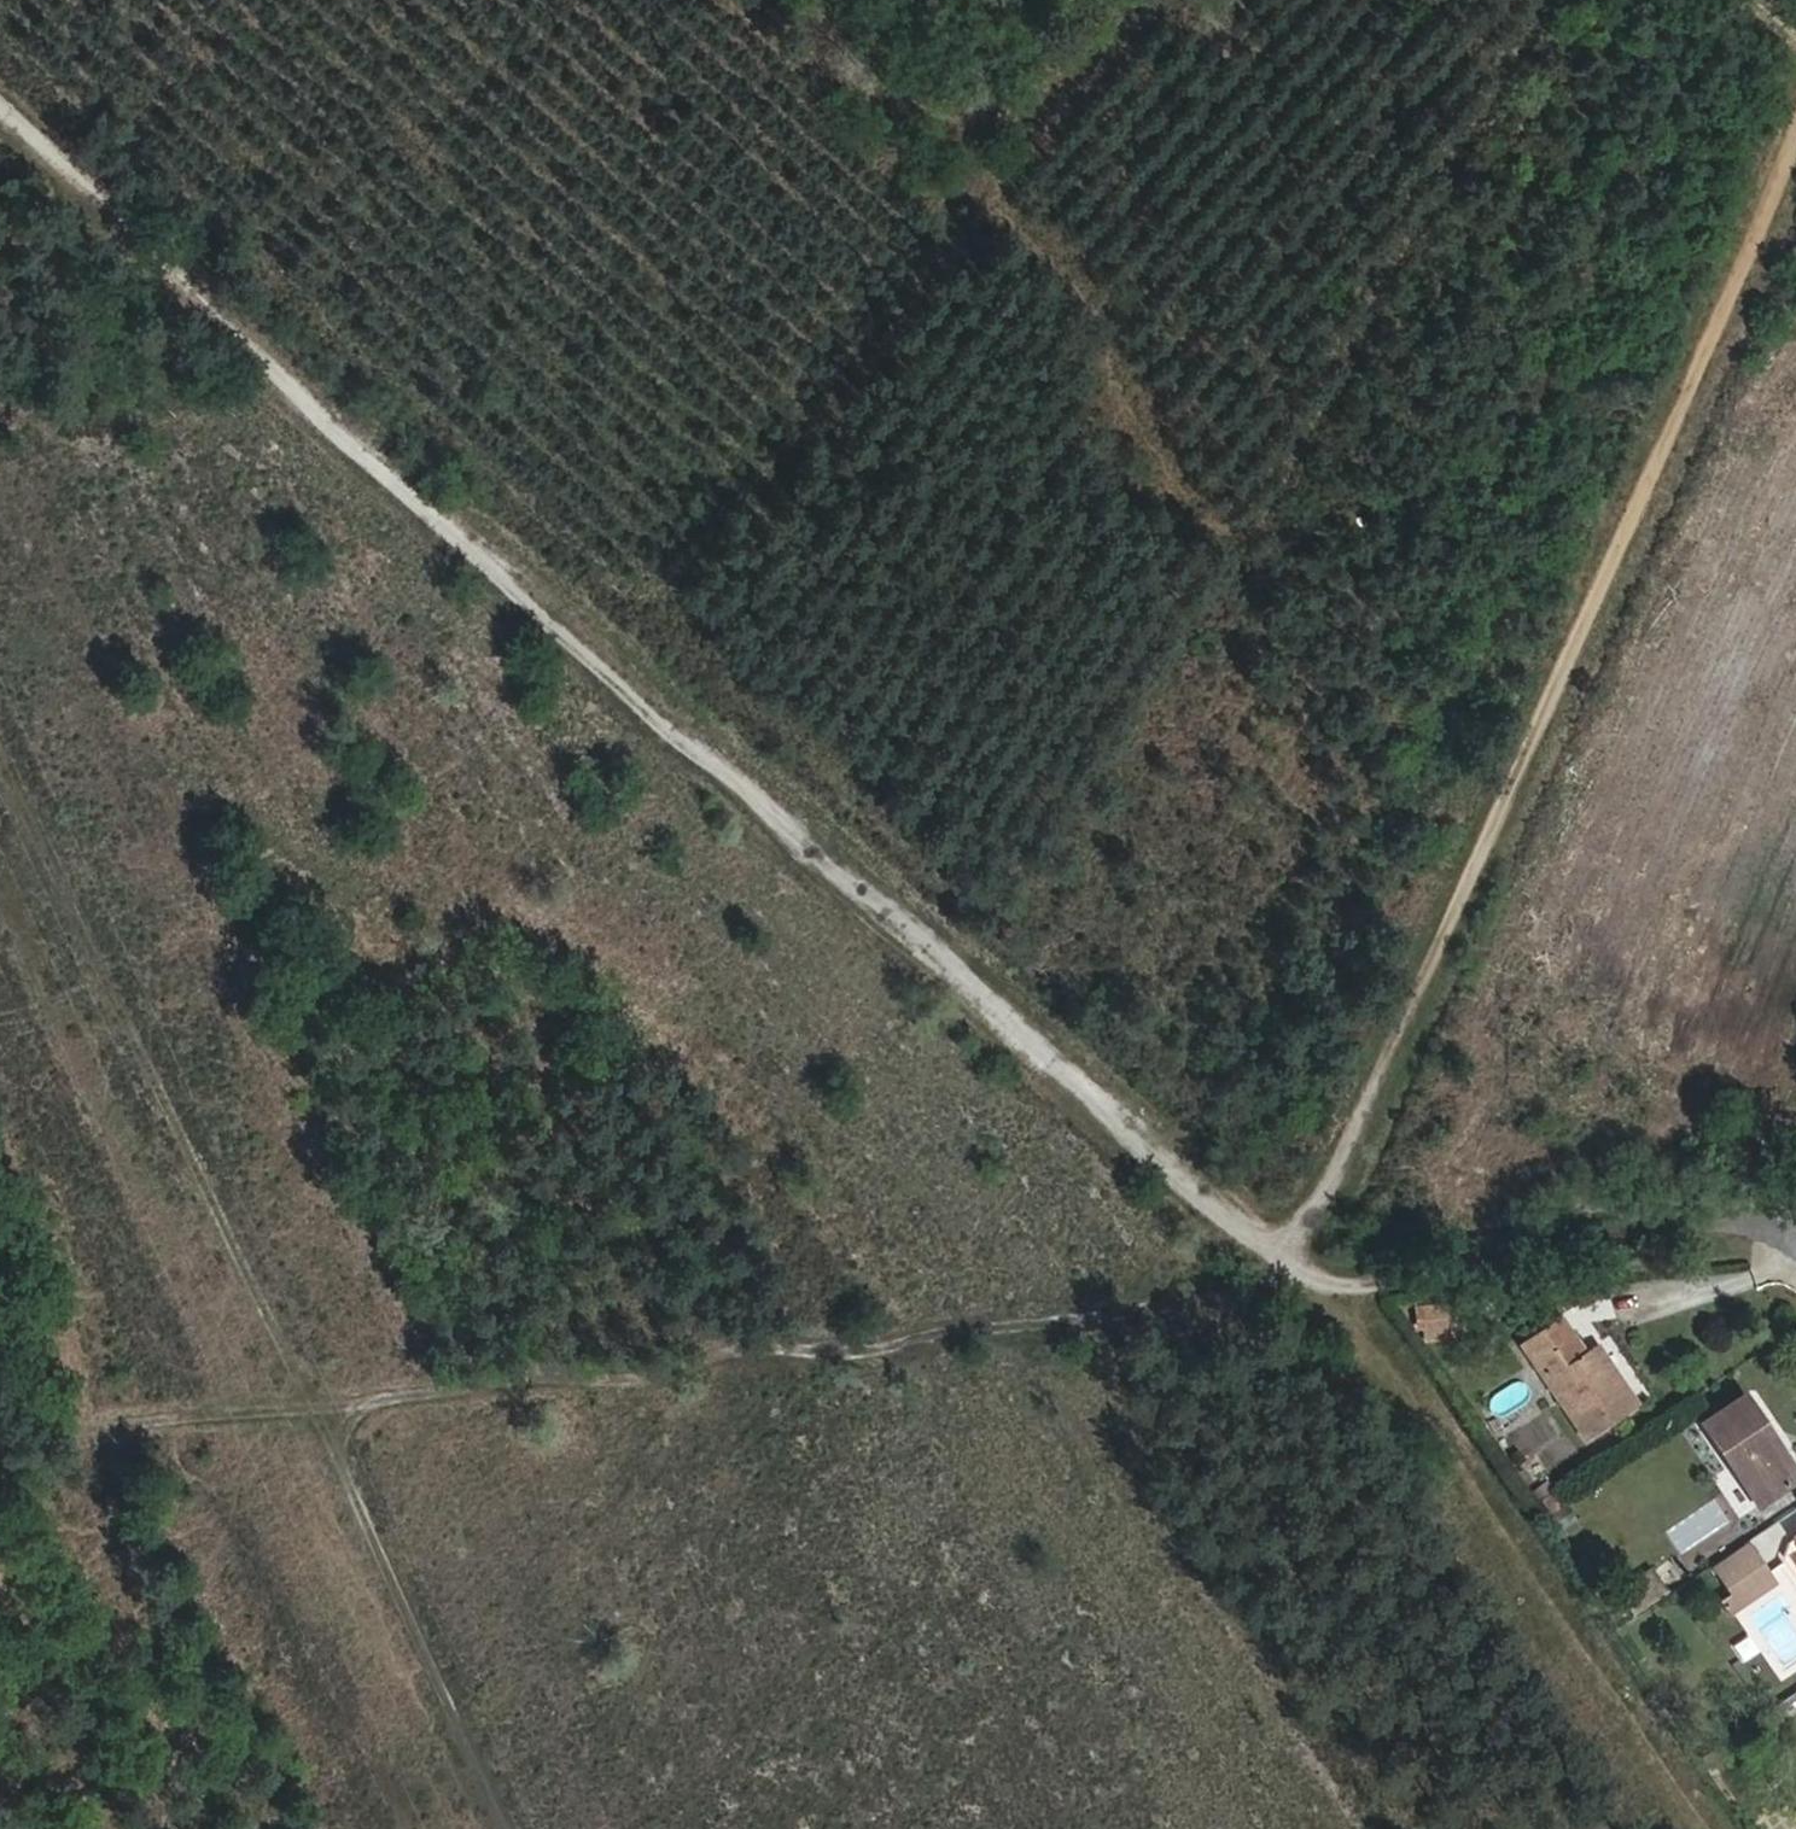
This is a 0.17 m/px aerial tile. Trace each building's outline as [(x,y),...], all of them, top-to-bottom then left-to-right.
[(1462,1325),(1460,1305),(1422,1309),(1425,1329),(1462,1325)] [(1425,1329),(1422,1309),(1416,1309),(1418,1329),(1425,1329)] [(1583,1353),(1559,1317),(1522,1342),(1588,1439),(1637,1406),(1595,1345),(1583,1353)] [(1464,1337),(1462,1325),(1425,1329),(1426,1341),(1464,1337)] [(1747,1418),(1757,1411),(1745,1394),(1703,1423),(1758,1506),(1795,1480),(1795,1470),(1768,1428),(1758,1435),(1747,1418)] [(1576,1518),(1566,1504),(1553,1513),(1563,1528),(1576,1518)] [(1774,1582),(1747,1543),(1714,1566),(1733,1593),(1720,1601),(1729,1614),(1774,1582)] [(1668,1590),(1655,1570),(1618,1594),(1632,1614),(1668,1590)] [(1728,1756),(1720,1745),(1701,1758),(1709,1769),(1728,1756)]
